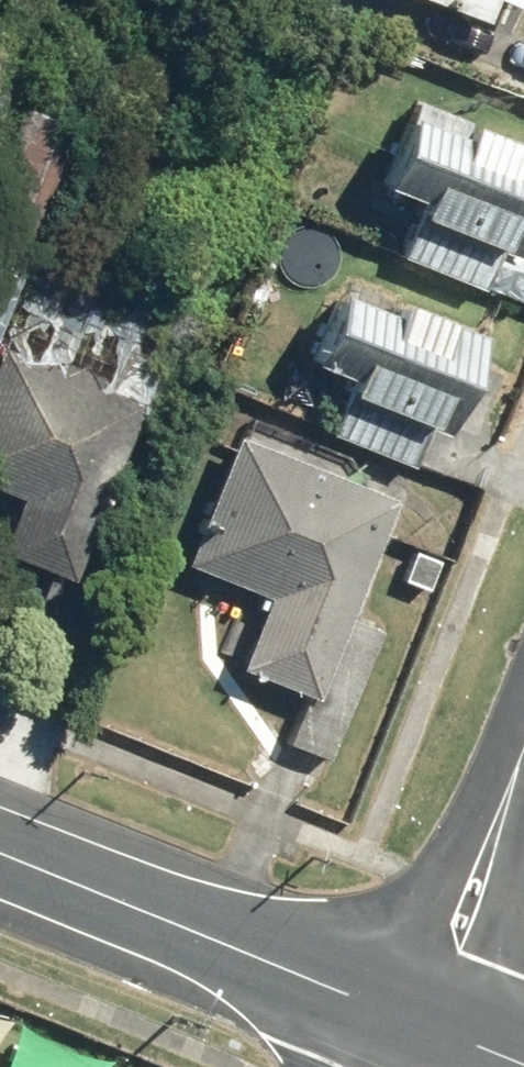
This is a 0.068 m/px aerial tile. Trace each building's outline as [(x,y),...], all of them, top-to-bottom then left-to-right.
[(484,29),(495,0),(405,0),(484,29)] [(0,95),(0,318),(21,265),(25,255),(43,262),(93,131),(0,95)] [(378,189),(421,206),(404,247),(497,286),(523,221),(523,151),(413,105),(378,189)] [(193,320),(43,262),(25,255),(21,265),(0,318),(0,488),(13,493),(0,525),(0,555),(66,581),(131,415),(153,424),(193,320)] [(483,336),(337,275),(300,364),(344,383),(322,435),(424,478),(483,336)] [(390,512),(231,438),(172,565),(265,608),(233,679),(299,710),(284,741),(321,758),(378,634),(341,617),(390,512)]
